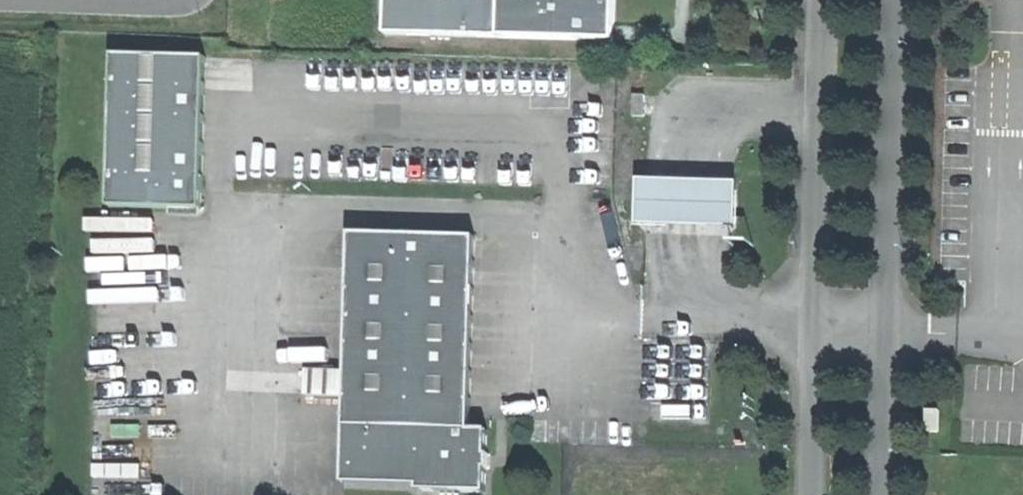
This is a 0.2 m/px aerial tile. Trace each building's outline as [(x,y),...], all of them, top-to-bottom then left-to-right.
[(501,0),(387,0),(386,35),(500,38),(501,0)] [(500,38),(615,41),(616,0),(501,0),(500,38)] [(113,53),(108,206),(201,209),(206,56),(113,53)] [(757,226),(758,180),(654,177),(653,223),(757,226)] [(352,234),(342,482),(417,486),(417,489),(483,491),(485,471),(488,471),(489,453),(485,453),(487,431),(485,431),(485,429),(470,428),(473,349),(476,239),(352,234)]
